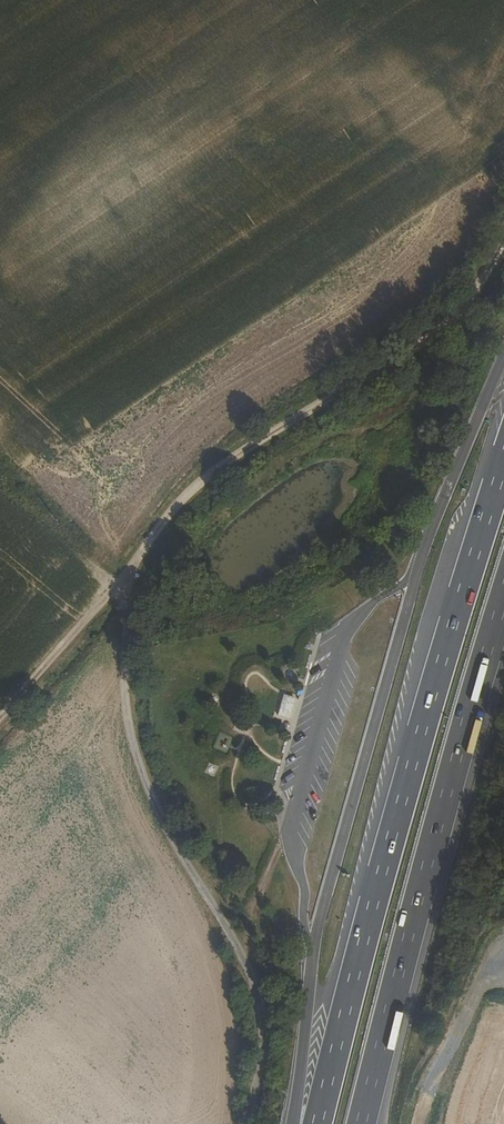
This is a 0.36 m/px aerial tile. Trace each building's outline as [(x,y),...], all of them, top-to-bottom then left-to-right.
[(294,697),(282,694),(276,714),(289,717),(294,697)]
